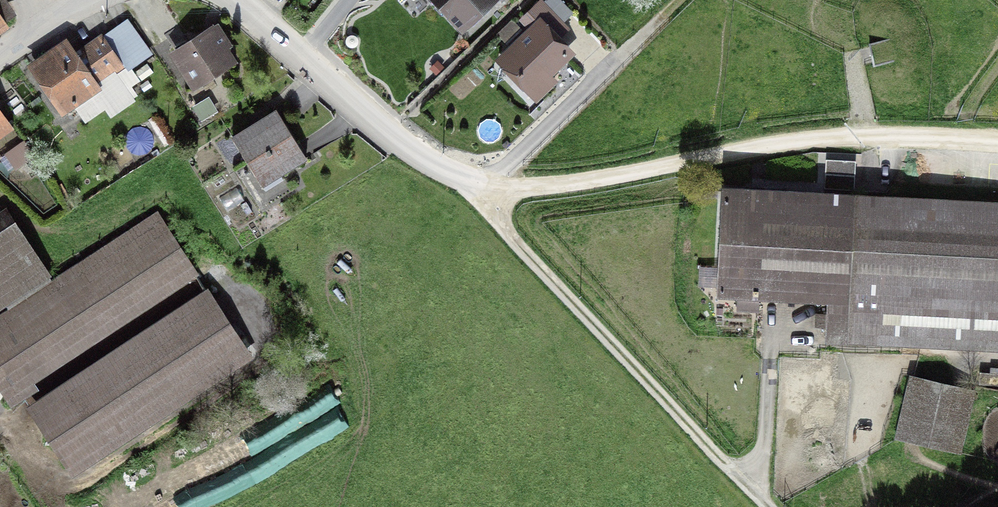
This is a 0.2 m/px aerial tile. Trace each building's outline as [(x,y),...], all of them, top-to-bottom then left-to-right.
[(470,41),(511,0),(428,0),(470,41)] [(17,27),(0,3),(0,39),(17,27)] [(536,38),(509,65),(542,97),(580,58),(566,45),(575,35),(545,6),(525,27),(536,38)] [(68,44),(32,70),(60,108),(147,44),(130,22),(79,60),(68,44)] [(223,31),(182,56),(201,87),(242,62),(223,31)] [(898,42),(871,50),(878,75),(905,67),(898,42)] [(13,127),(0,109),(0,136),(13,127)] [(275,112),(233,139),(264,185),(306,158),(275,112)] [(856,162),(827,160),(825,187),(854,189),(856,162)] [(723,192),(718,293),(824,299),(822,342),(997,351),(997,207),(723,192)] [(0,229),(0,309),(50,277),(15,220),(0,229)] [(0,324),(0,380),(13,400),(198,279),(163,225),(59,293),(55,287),(0,324)] [(209,302),(43,413),(84,475),(250,364),(209,302)] [(980,369),(977,384),(997,388),(997,372),(980,369)] [(980,392),(915,376),(899,441),(964,457),(980,392)]
